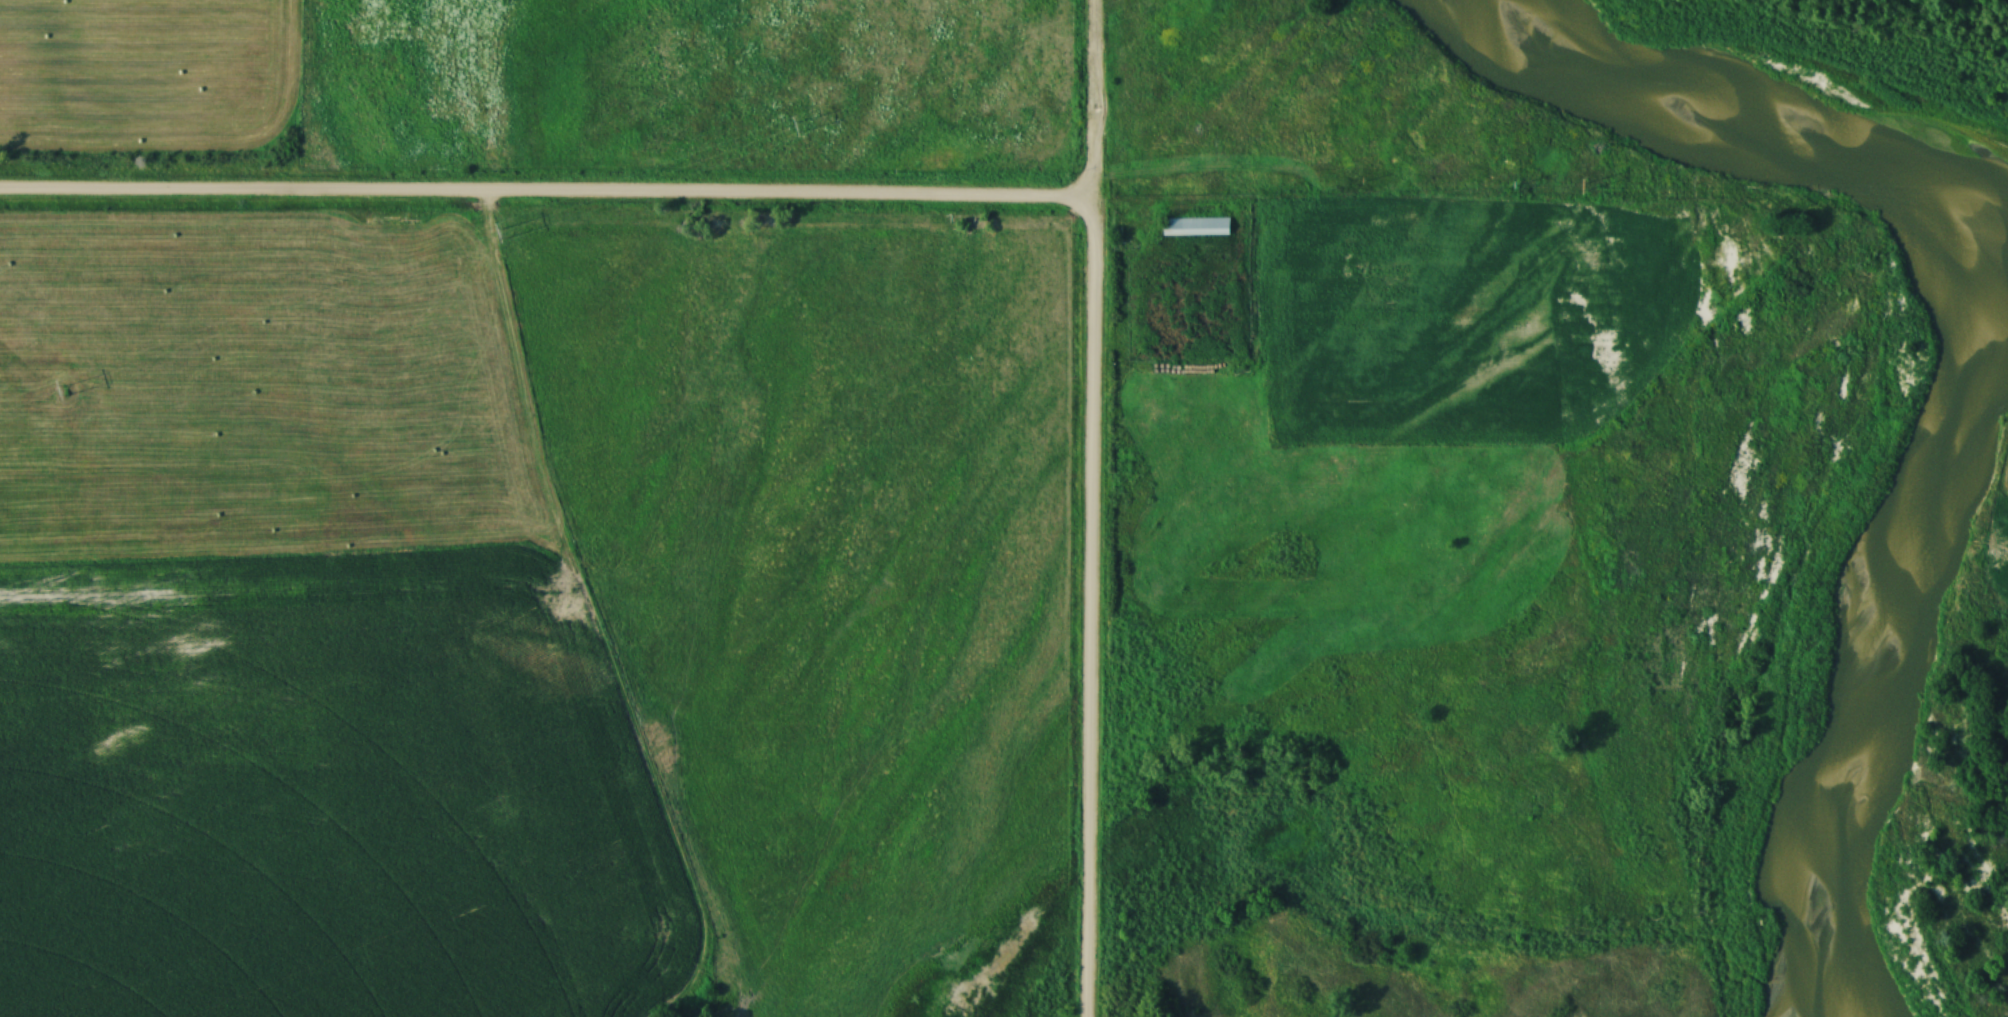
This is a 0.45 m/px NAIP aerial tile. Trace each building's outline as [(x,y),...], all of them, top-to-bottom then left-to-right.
[(1228,237),(1228,219),(1163,219),(1163,237),(1228,237)]
